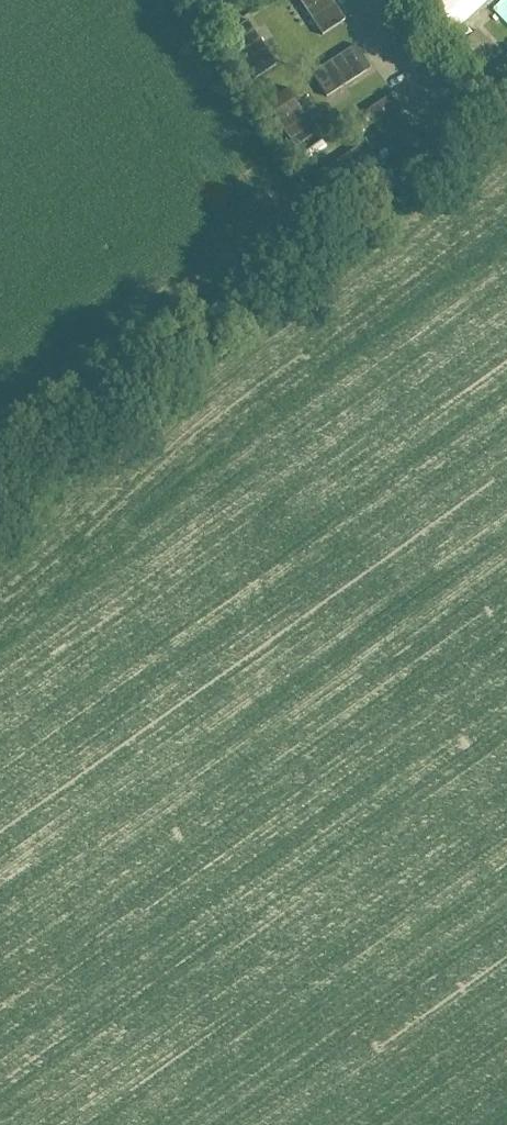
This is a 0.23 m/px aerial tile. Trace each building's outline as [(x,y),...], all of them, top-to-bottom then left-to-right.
[(506,56),(483,33),(466,50),(489,73),(506,56)]
